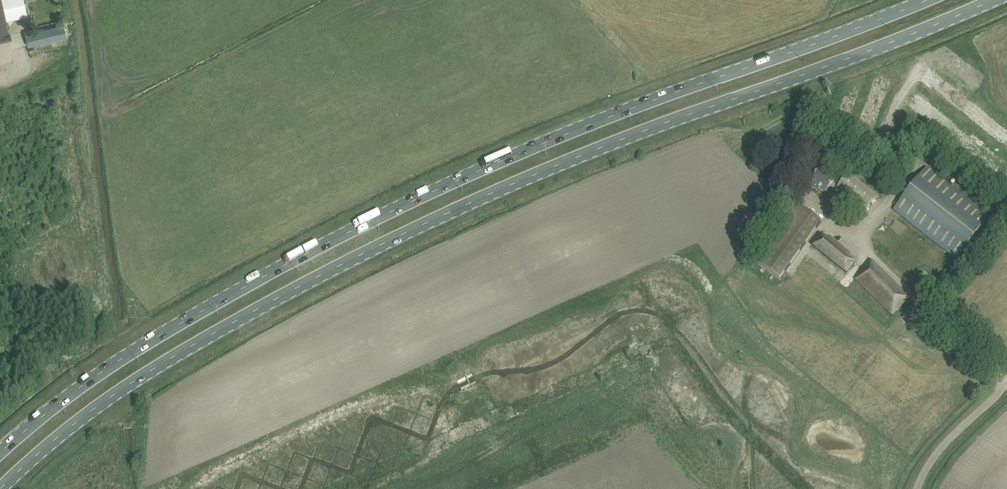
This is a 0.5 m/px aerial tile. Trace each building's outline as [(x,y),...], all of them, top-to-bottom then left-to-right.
[(9,32),(8,32),(5,18),(26,14),(23,0),(0,0),(0,34),(9,32)] [(25,33),(28,45),(67,36),(64,24),(25,33)] [(926,168),(899,202),(893,210),(956,260),(990,217),(926,168)] [(826,193),(830,188),(864,215),(878,197),(850,175),(840,187),(820,170),(811,182),(826,193)] [(779,279),(785,272),(821,222),(798,205),(756,263),(779,279)] [(816,234),(809,243),(846,273),(855,263),(822,235),(820,238),(816,234)] [(855,279),(892,316),(902,306),(909,298),(872,261),(865,269),(855,279)]
